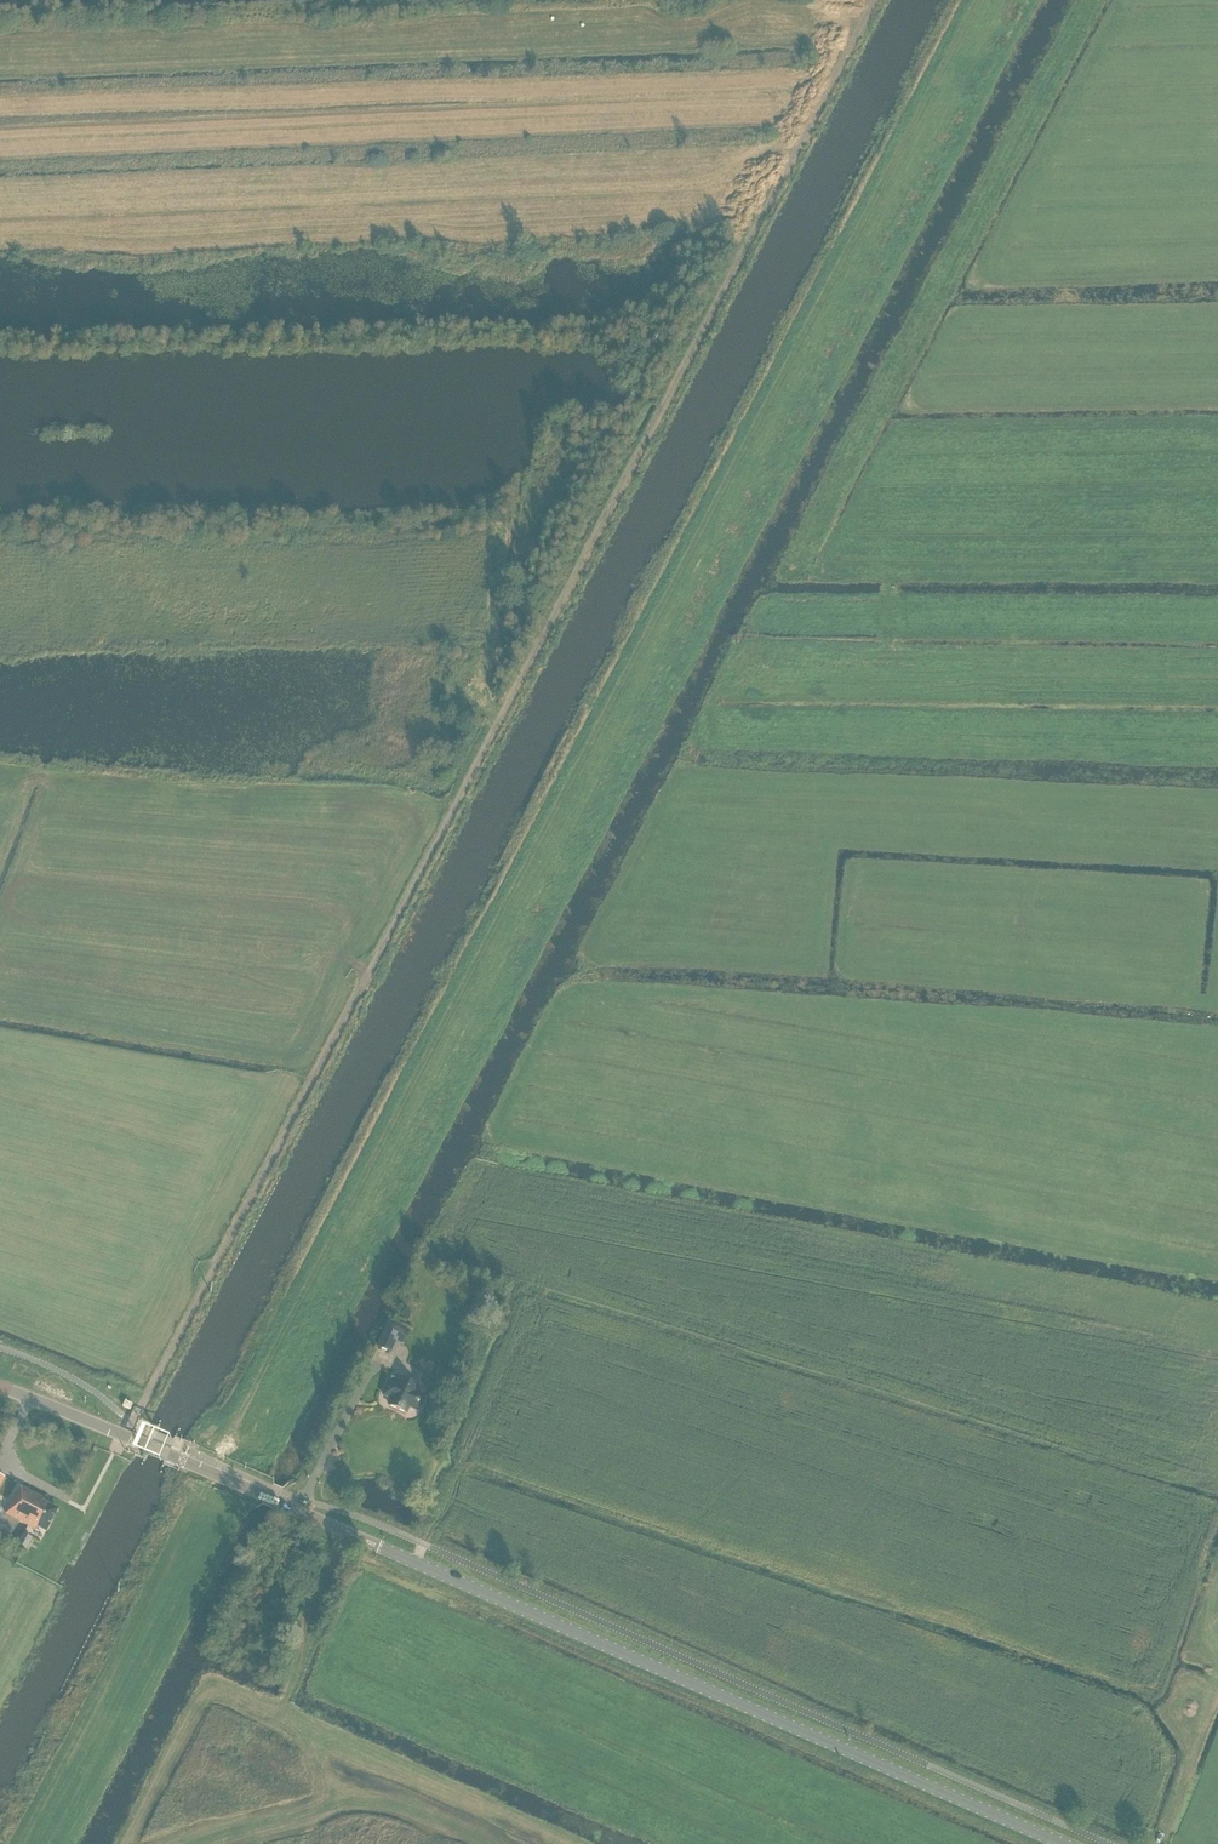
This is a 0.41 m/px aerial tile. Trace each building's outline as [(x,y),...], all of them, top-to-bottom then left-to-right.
[(484,1307),(471,1304),(467,1317),(480,1320),(484,1307)] [(402,1346),(409,1330),(389,1321),(377,1346),(393,1353),(397,1343),(402,1346)] [(400,1381),(392,1377),(390,1382),(389,1381),(383,1395),(392,1399),(389,1405),(406,1413),(409,1406),(418,1410),(424,1397),(415,1393),(418,1386),(401,1379),(400,1381)] [(44,1498),(22,1486),(17,1495),(16,1494),(6,1514),(36,1530),(38,1526),(46,1531),(57,1509),(42,1501),(44,1498)] [(26,1548),(31,1538),(24,1534),(18,1544),(26,1548)]
